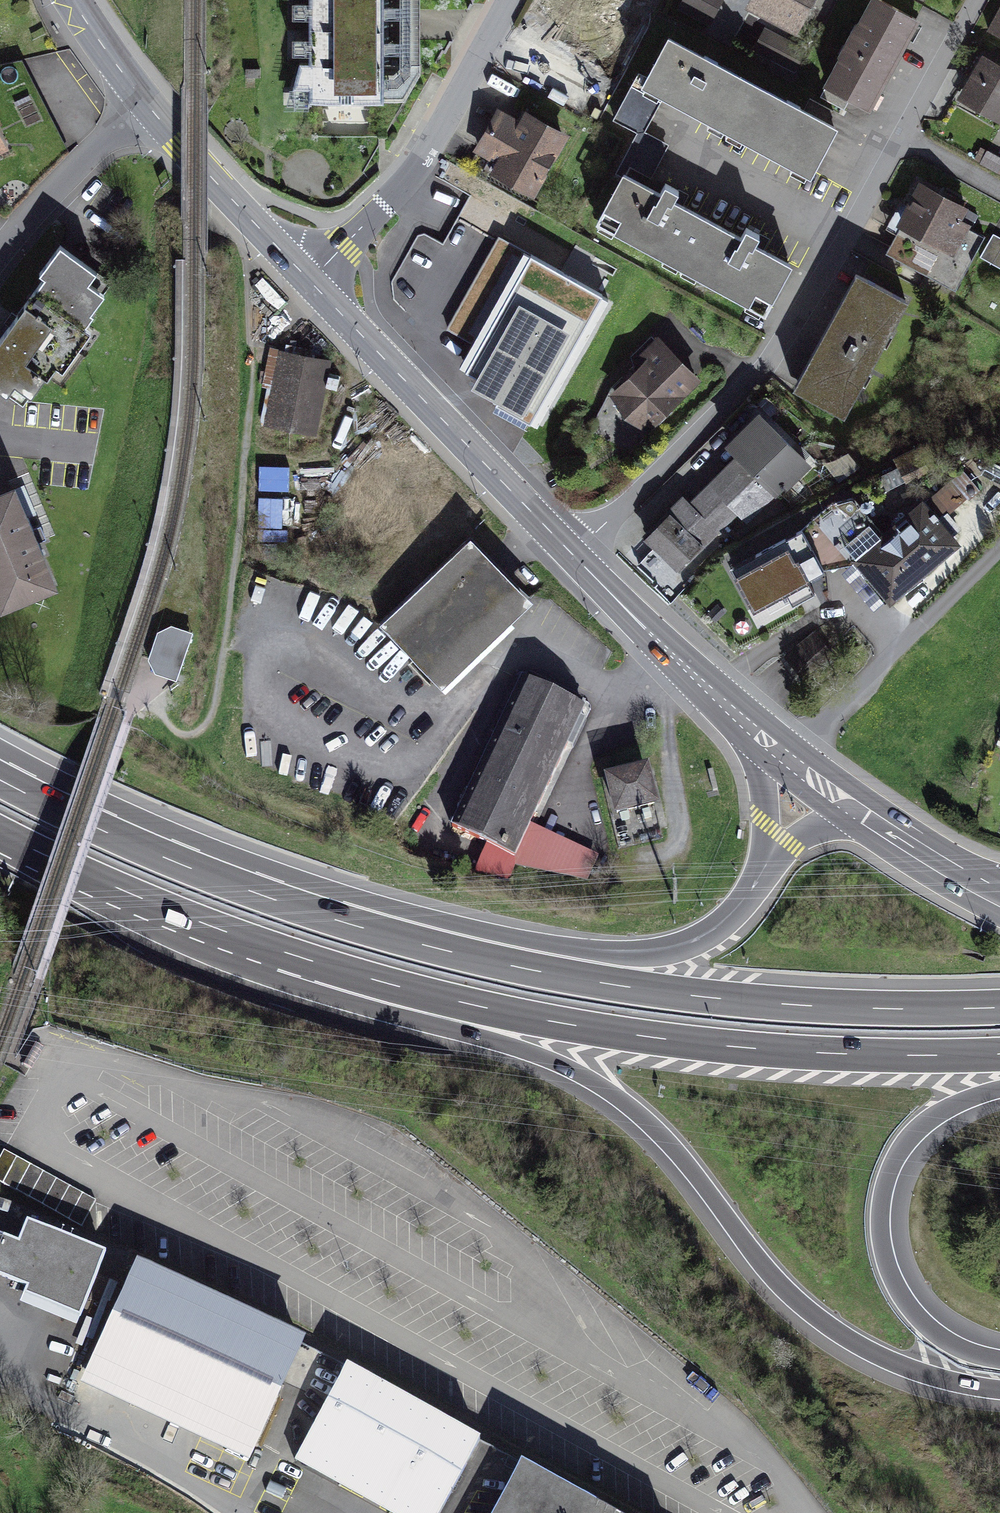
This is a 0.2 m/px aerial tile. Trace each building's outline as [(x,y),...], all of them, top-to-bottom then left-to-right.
[(309,63),(300,64),(292,88),(309,88),(309,101),(406,101),(420,76),(420,65),(389,65),(389,0),(309,0),(309,63)] [(709,23),(721,0),(687,0),(683,9),(709,23)] [(808,0),(757,0),(754,4),(795,25),(808,0)] [(880,0),(874,0),(821,98),(845,111),(852,99),(868,108),(916,20),(880,0)] [(616,59),(532,12),(520,35),(574,65),(571,69),(601,86),(616,59)] [(989,32),(999,38),(999,12),(989,32)] [(752,84),(668,39),(646,80),(665,91),(730,125),(752,84)] [(783,42),(772,65),(793,75),(804,52),(783,42)] [(984,63),(965,96),(999,116),(999,72),(984,63)] [(615,119),(639,132),(642,134),(665,91),(646,80),(638,76),(615,119)] [(803,112),(752,84),(730,125),(813,170),(836,129),(827,125),(803,112)] [(810,99),(803,112),(827,125),(833,112),(810,99)] [(528,198),(563,134),(528,115),(522,126),(499,113),(470,167),(528,198)] [(618,171),(624,174),(645,185),(666,147),(642,134),(639,132),(618,171)] [(986,152),(981,163),(999,172),(999,158),(986,152)] [(602,216),(685,261),(708,220),(675,202),(680,192),(665,184),(659,194),(645,185),(624,174),(602,216)] [(963,209),(923,188),(887,255),(956,292),(985,237),(956,221),(963,209)] [(609,299),(619,282),(471,200),(443,250),(418,237),(394,281),(394,300),(444,327),(473,344),(459,370),(482,383),(477,392),(497,404),(494,410),(535,433),(609,299)] [(575,215),(567,210),(561,220),(570,225),(575,215)] [(685,261),(768,306),(791,265),(756,246),(762,235),(747,226),(741,238),(708,220),(685,261)] [(981,258),(999,268),(999,238),(993,234),(981,258)] [(17,402),(37,374),(46,380),(93,315),(85,309),(106,279),(61,246),(40,274),(45,278),(0,339),(0,390),(17,402)] [(863,278),(801,390),(844,414),(905,301),(863,278)] [(610,389),(647,426),(695,379),(659,342),(610,389)] [(328,363),(282,355),(279,371),(267,368),(264,384),(276,386),(269,423),(315,432),(328,363)] [(749,449),(740,458),(774,492),(806,462),(760,415),(737,437),(749,449)] [(746,521),(774,492),(740,458),(718,479),(722,484),(705,500),(728,522),(738,512),(746,521)] [(920,459),(902,467),(908,481),(927,473),(920,459)] [(289,473),(263,473),(262,497),(289,497),(289,473)] [(12,491),(0,496),(0,594),(4,604),(51,584),(39,556),(43,555),(28,519),(36,516),(26,492),(15,497),(12,491)] [(815,518),(886,602),(954,543),(922,504),(884,537),(880,532),(876,530),(872,530),(867,533),(857,522),(867,515),(853,498),(831,505),(815,518)] [(680,569),(728,522),(705,500),(695,510),(684,499),(647,535),(680,569)] [(285,504),(261,504),(260,532),(284,533),(285,504)] [(807,579),(824,571),(803,531),(733,568),(754,608),(785,591),(792,605),(815,593),(807,579)] [(259,546),(289,546),(289,535),(259,535),(259,546)] [(466,542),(380,624),(438,685),(524,603),(466,542)] [(154,675),(177,683),(194,634),(171,626),(157,633),(148,661),(154,675)] [(813,632),(786,654),(806,679),(834,656),(813,632)] [(584,710),(523,681),(453,829),(514,858),(530,825),(566,747),(574,750),(587,722),(580,718),(584,710)] [(648,770),(609,779),(616,813),(655,805),(648,770)] [(599,856),(530,825),(514,858),(588,879),(599,856)] [(4,1148),(0,1154),(0,1181),(82,1226),(97,1199),(4,1148)] [(0,1237),(0,1276),(28,1287),(25,1294),(81,1317),(106,1255),(27,1223),(19,1244),(1,1236),(0,1237)] [(140,1268),(94,1366),(254,1441),(300,1343),(140,1268)] [(83,1343),(94,1348),(123,1286),(112,1281),(83,1343)] [(348,1368),(310,1436),(442,1508),(479,1440),(348,1368)] [(496,1512),(611,1512),(522,1464),(496,1512)]
